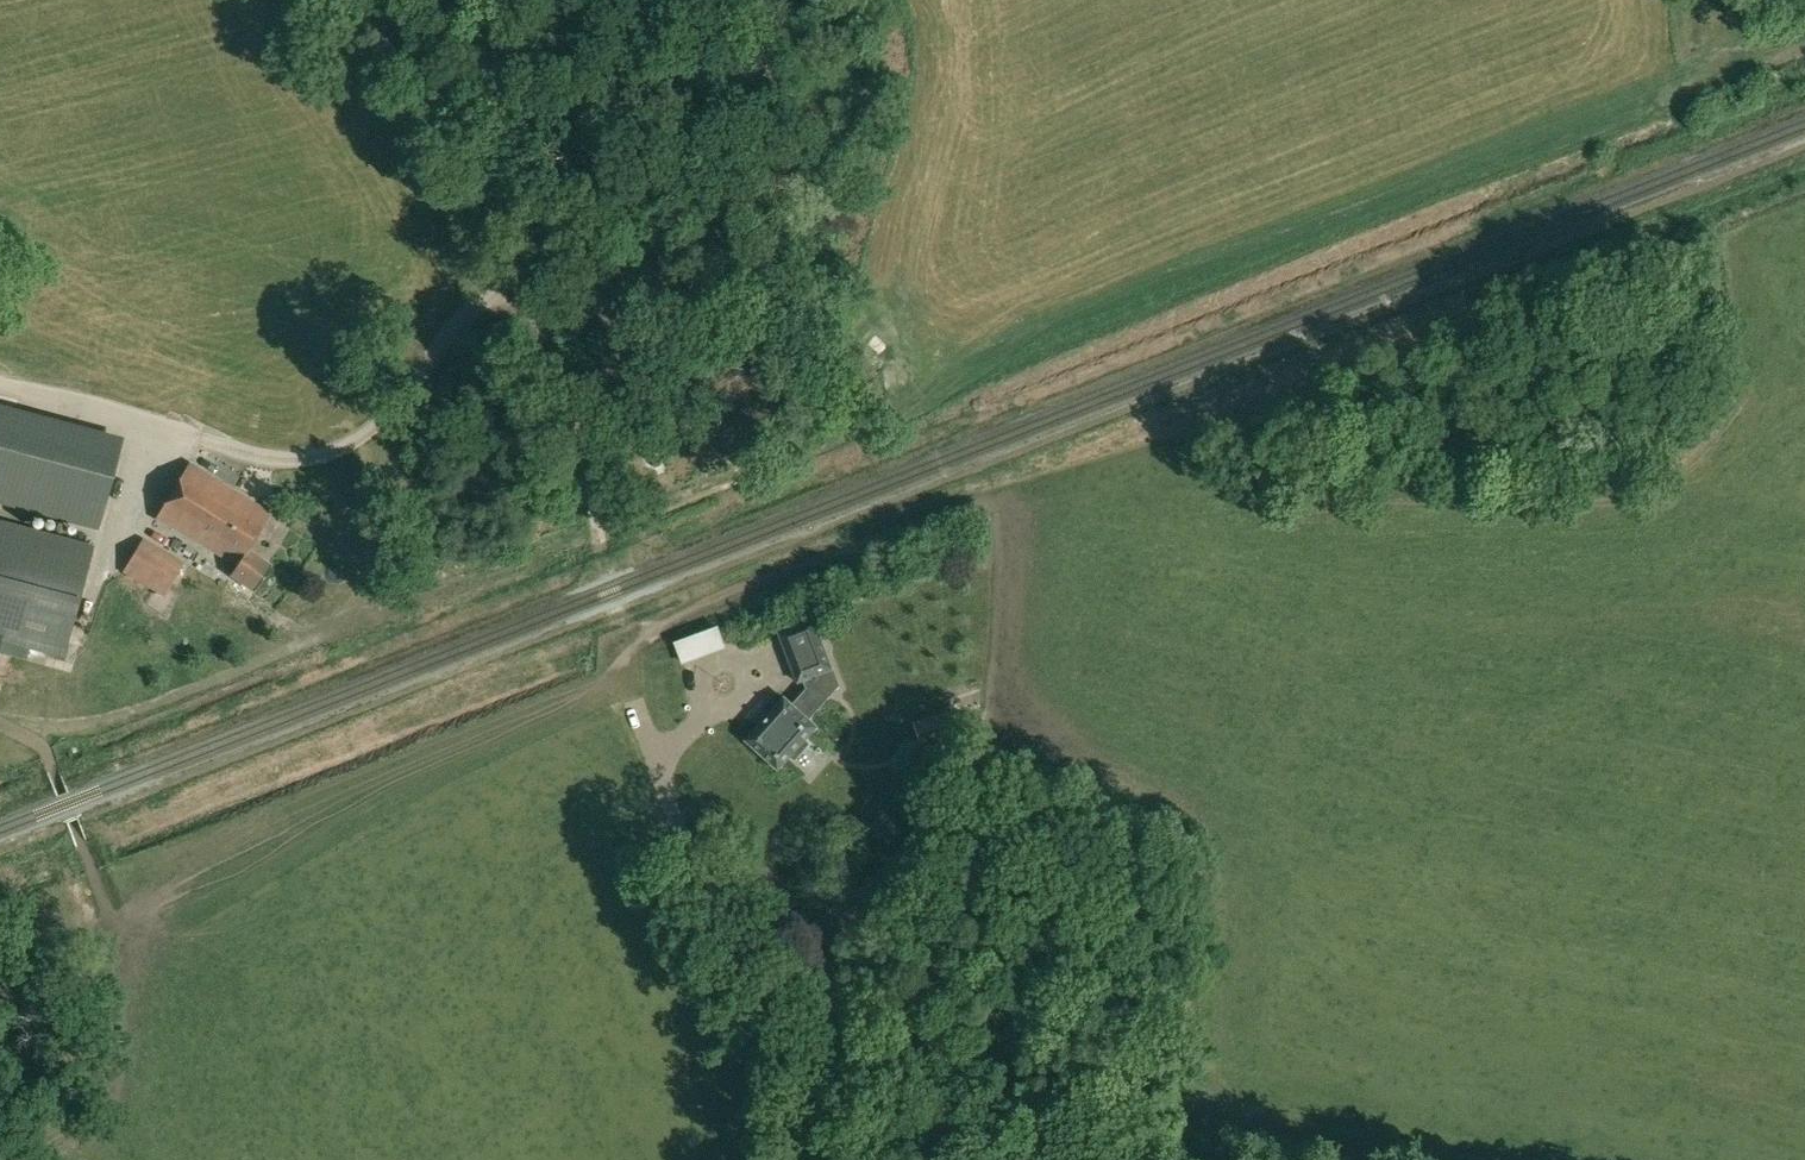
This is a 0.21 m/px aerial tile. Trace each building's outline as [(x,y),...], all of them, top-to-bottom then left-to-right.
[(118,448),(64,434),(42,513),(98,527),(118,448)] [(254,591),(271,565),(247,549),(270,512),(189,463),(156,518),(235,567),(230,575),(254,591)] [(0,526),(0,605),(72,624),(92,551),(0,526)] [(164,596),(184,562),(143,539),(123,572),(164,596)] [(0,605),(0,637),(2,638),(64,654),(72,624),(0,605)] [(821,628),(794,639),(813,686),(840,675),(821,628)] [(746,740),(779,769),(791,755),(795,759),(809,743),(805,740),(818,726),(785,697),(746,740)] [(958,708),(914,722),(924,749),(925,749),(967,735),(958,708)]
